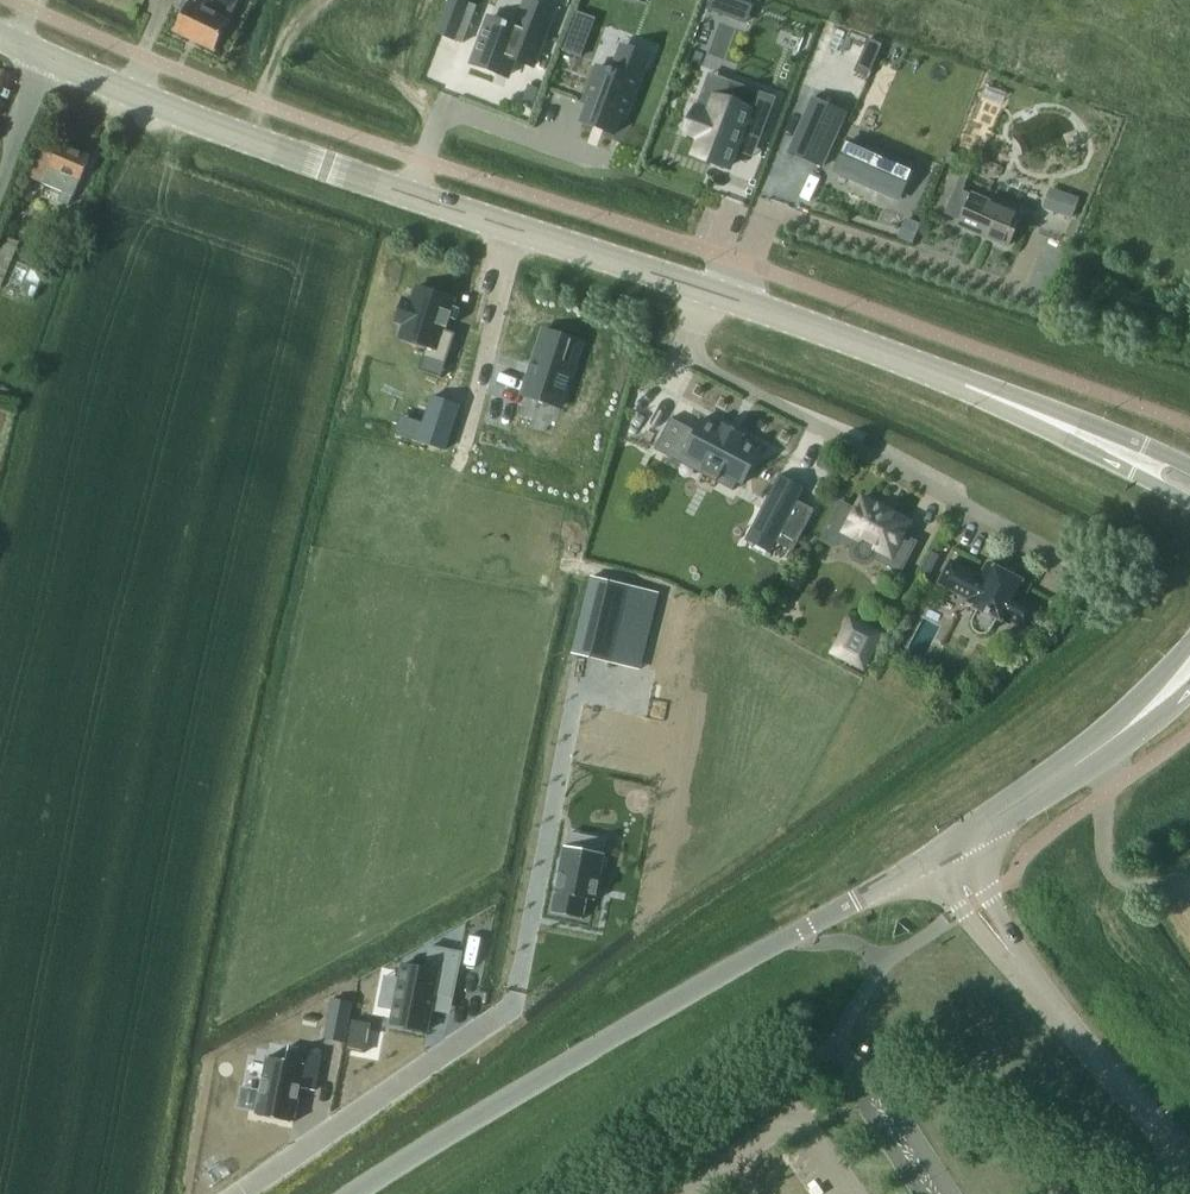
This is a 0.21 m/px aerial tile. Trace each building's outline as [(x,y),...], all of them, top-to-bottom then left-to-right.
[(187,2),(173,32),(214,51),(239,0),(183,0),(187,2)] [(436,33),(462,43),(475,8),(453,0),(448,0),(436,33)] [(488,18),(471,64),(495,73),(496,70),(508,74),(513,60),(531,67),(547,24),(520,13),(515,28),(488,18)] [(570,33),(563,53),(579,59),(586,39),(570,33)] [(615,59),(611,70),(609,69),(608,72),(601,69),(596,67),(582,103),(588,105),(581,122),(613,134),(619,117),(625,119),(643,70),(615,59)] [(773,99),(729,82),(723,100),(714,97),(708,114),(694,109),(685,132),(699,138),(693,155),(727,168),(740,132),(758,139),(773,99)] [(845,113),(811,98),(787,151),(821,167),(845,113)] [(897,199),(910,168),(848,140),(834,172),(897,199)] [(91,158),(60,145),(56,153),(44,147),(30,178),(61,192),(57,202),(67,206),(72,196),(74,197),(91,158)] [(1071,219),(1078,198),(1048,188),(1041,209),(1071,219)] [(971,195),(958,226),(1006,247),(1019,216),(971,195)] [(0,241),(0,282),(14,246),(0,241)] [(402,299),(395,323),(404,326),(399,341),(424,349),(421,357),(444,365),(454,334),(443,330),(453,300),(414,288),(410,301),(402,299)] [(559,408),(581,342),(542,330),(521,395),(559,408)] [(431,397),(417,442),(443,450),(458,406),(431,397)] [(669,418),(653,450),(731,491),(736,482),(740,485),(759,449),(741,439),(743,435),(722,424),(720,428),(701,419),(695,431),(669,418)] [(778,475),(749,530),(791,552),(813,510),(797,501),(803,488),(778,475)] [(899,572),(914,542),(901,535),(908,523),(861,498),(854,511),(839,503),(819,540),(820,541),(822,537),(832,542),(841,539),(845,532),(857,539),(850,551),(850,556),(853,559),(861,564),(866,564),(870,561),(876,549),(888,556),(884,564),(899,572)] [(1037,608),(1020,599),(1027,585),(1012,577),(1015,572),(1005,567),(1002,572),(986,564),(979,578),(949,562),(938,583),(968,599),(966,603),(976,609),(971,619),(970,620),(970,622),(970,624),(970,626),(970,628),(971,629),(972,631),(973,632),(975,633),(977,634),(978,635),(980,635),(982,635),(984,635),(986,634),(987,633),(989,632),(990,630),(991,629),(996,619),(1007,625),(1009,620),(1026,629),(1037,608)] [(589,577),(571,653),(615,664),(625,627),(648,632),(658,594),(589,577)] [(827,653),(862,673),(883,634),(848,615),(827,653)] [(563,847),(550,914),(581,920),(585,900),(594,901),(603,855),(563,847)] [(424,970),(401,965),(389,1024),(426,1031),(433,996),(451,1000),(460,953),(429,947),(424,970)] [(266,1057),(255,1116),(292,1123),(299,1088),(313,1091),(320,1053),(288,1047),(285,1061),(266,1057)]
